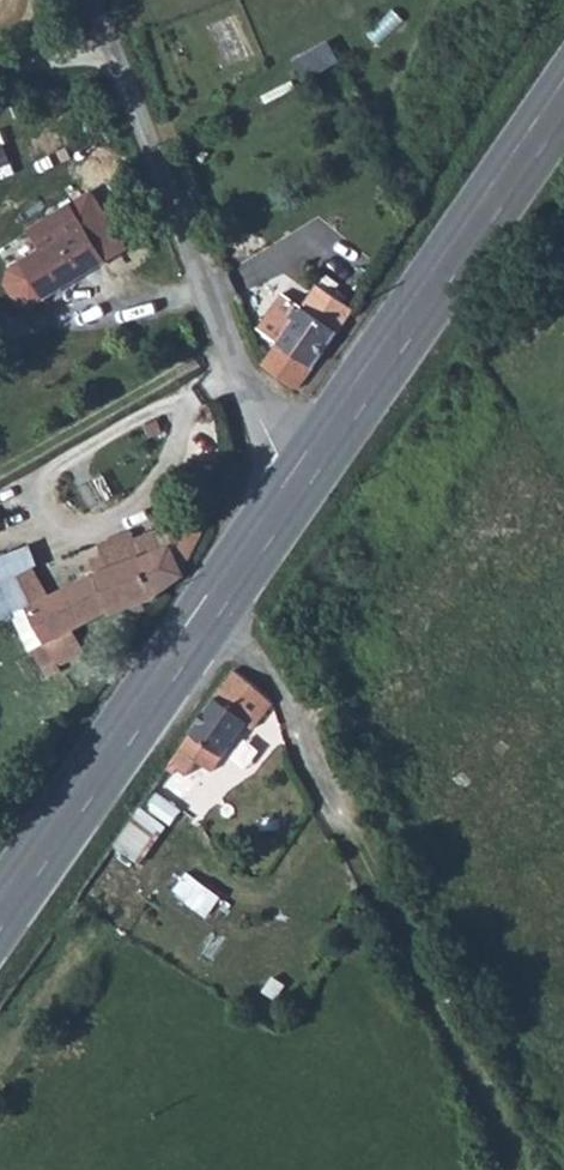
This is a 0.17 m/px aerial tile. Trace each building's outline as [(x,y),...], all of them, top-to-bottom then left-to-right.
[(312,77),(344,58),(333,39),(301,57),(312,77)] [(19,163),(11,129),(0,131),(0,167),(19,163)] [(120,242),(96,208),(79,221),(64,203),(27,233),(42,252),(30,261),(29,274),(44,292),(56,293),(120,242)] [(312,283),(299,275),(289,286),(282,282),(259,317),(280,334),(262,357),(299,385),(357,301),(318,276),(312,283)] [(135,532),(140,553),(179,542),(175,520),(135,532)] [(179,542),(140,553),(123,558),(119,546),(87,556),(92,578),(48,591),(40,571),(11,581),(20,610),(50,602),(62,637),(46,642),(52,662),(71,657),(74,663),(91,657),(82,628),(179,593),(189,579),(179,542)] [(212,771),(246,724),(253,730),(262,717),(273,703),(254,685),(235,670),(193,730),(170,764),(188,775),(197,761),(212,771)] [(182,810),(157,792),(146,807),(171,825),(176,817),(182,810)] [(113,845),(141,865),(167,826),(140,807),(113,845)]
